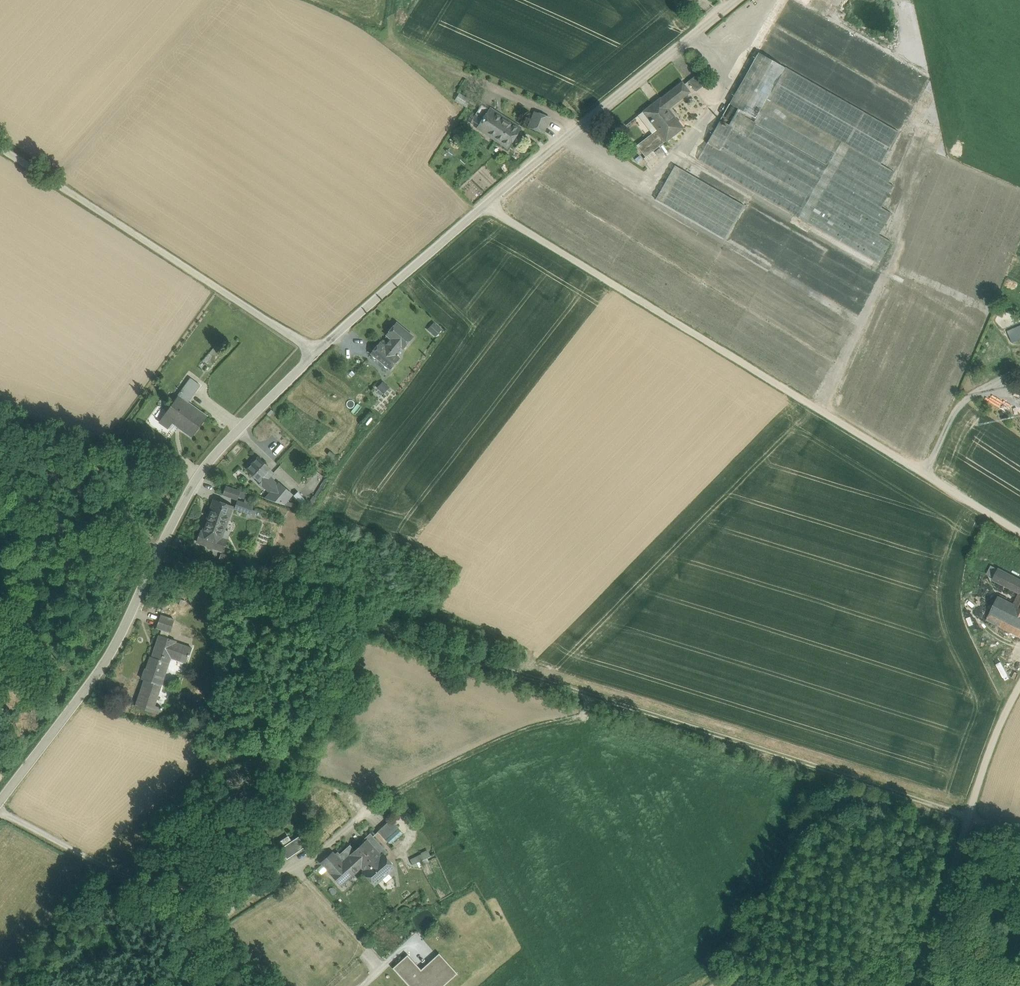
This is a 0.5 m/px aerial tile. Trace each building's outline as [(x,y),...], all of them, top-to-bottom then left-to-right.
[(889,56),(888,52),(881,48),(882,48),(871,42),(864,43),(863,39),(852,33),(842,34),(848,37),(847,39),(847,42),(843,43),(849,46),(850,43),(851,48),(850,48),(850,55),(844,56),(844,52),(838,53),(835,57),(846,63),(848,59),(867,57),(872,59),(876,51),(883,55),(881,57),(889,56)] [(891,241),(879,234),(892,213),(881,207),(894,185),(888,182),(894,172),(880,163),(899,132),(786,66),(785,67),(759,52),(698,159),(879,264),(891,241)] [(701,71),(688,81),(696,91),(709,81),(701,71)] [(682,81),(661,98),(660,97),(643,111),(650,120),(649,121),(650,123),(653,120),(659,128),(637,145),(645,156),(666,140),(666,141),(684,127),(683,126),(681,128),(674,118),(675,117),(669,108),(690,91),(682,81)] [(482,104),(476,113),(483,118),(490,109),(482,104)] [(520,128),(490,108),(490,109),(483,118),(478,127),(508,147),(520,128)] [(550,117),(535,111),(529,126),(544,132),(550,117)] [(741,202),(672,162),(652,196),(721,236),(741,202)] [(396,323),(387,335),(391,338),(385,345),(381,342),(371,354),(390,369),(399,358),(394,353),(400,346),(403,348),(413,337),(396,323)] [(1009,332),(1012,340),(1019,336),(1019,327),(1009,332)] [(216,345),(203,361),(210,367),(223,351),(216,345)] [(191,378),(178,396),(187,403),(201,385),(191,378)] [(187,403),(178,396),(159,421),(168,428),(173,422),(192,436),(206,417),(187,403)] [(155,444),(149,452),(157,458),(159,456),(158,455),(162,449),(155,444)] [(173,457),(162,449),(158,455),(159,456),(169,463),(173,457)] [(178,460),(173,457),(169,463),(173,466),(178,460)] [(270,469),(259,457),(247,470),(259,481),(266,473),(270,469)] [(313,466),(301,480),(318,494),(329,480),(313,466)] [(266,473),(259,481),(262,484),(263,482),(269,476),(266,473)] [(278,485),(269,476),(263,482),(272,491),(273,491),(278,485)] [(278,485),(273,491),(272,491),(265,498),(272,500),(283,489),(278,485)] [(283,489),(272,500),(283,504),(290,496),(283,489)] [(232,507),(214,500),(213,501),(214,501),(203,532),(202,532),(220,539),(221,538),(232,507)] [(253,506),(237,500),(235,508),(251,514),(253,506)] [(220,539),(202,532),(200,531),(197,541),(223,551),(227,540),(221,538),(220,539)] [(997,564),(990,578),(1019,593),(1019,576),(997,564)] [(1019,637),(1019,600),(1019,601),(1002,593),(988,621),(1019,637)] [(174,620),(161,616),(157,627),(170,631),(174,620)] [(160,635),(156,647),(158,647),(154,659),(151,658),(147,670),(146,670),(142,679),(144,680),(161,685),(171,653),(187,659),(188,657),(189,657),(191,649),(175,643),(176,641),(160,635)] [(161,685),(144,680),(135,706),(160,715),(161,711),(160,711),(160,709),(161,709),(161,707),(153,705),(158,691),(160,691),(162,685),(161,685)] [(353,693),(355,688),(343,684),(341,689),(353,693)] [(391,819),(382,827),(390,836),(399,828),(391,819)] [(390,836),(382,827),(378,831),(385,840),(390,836)] [(387,852),(370,833),(364,839),(366,842),(352,855),(347,850),(337,858),(333,853),(322,863),(341,884),(361,867),(365,871),(383,856),(387,852)] [(285,845),(280,849),(287,859),(306,847),(298,836),(285,845)] [(419,860),(430,856),(428,851),(409,857),(413,866),(420,863),(419,860)] [(365,871),(364,872),(375,884),(393,868),(383,856),(365,871)] [(359,869),(341,885),(345,889),(363,873),(359,869)] [(463,946),(444,963),(454,973),(472,956),(463,946)] [(395,966),(413,985),(418,985),(425,979),(411,963),(413,961),(407,955),(395,966)] [(423,967),(415,958),(413,961),(411,963),(425,979),(418,985),(439,985),(454,973),(444,963),(437,955),(423,967)]
